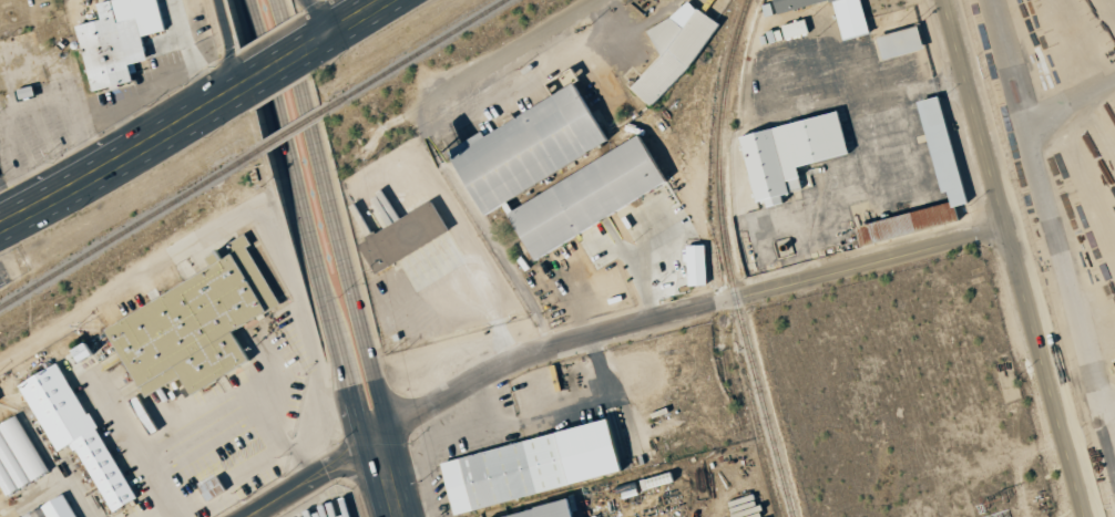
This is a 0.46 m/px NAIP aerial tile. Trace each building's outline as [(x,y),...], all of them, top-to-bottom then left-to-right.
[(141,83),(137,65),(154,61),(148,36),(170,31),(162,0),(114,0),(115,1),(105,4),(109,20),(84,26),(100,93),(141,83)] [(627,87),(647,106),(718,29),(687,0),(683,0),(666,18),(643,29),(656,56),(627,87)] [(866,33),(858,0),(769,0),(770,3),(761,5),(764,16),(830,0),(839,40),(866,33)] [(779,25),(783,39),(806,33),(802,18),(779,25)] [(878,61),(920,49),(913,25),(871,37),(878,61)] [(664,188),(637,137),(511,203),(506,194),(604,143),(573,83),(443,151),(478,218),(500,206),(528,259),(664,188)] [(856,245),(954,222),(951,207),(962,204),(936,95),(913,100),(935,193),(942,191),(945,203),(851,225),(856,245)] [(735,134),(750,202),(760,200),(761,207),(780,202),(779,194),(811,187),(806,163),(844,155),(834,112),(735,134)] [(447,232),(430,201),(353,242),(370,273),(447,232)] [(100,326),(139,398),(176,377),(186,396),(246,363),(229,330),(276,305),(244,245),(247,243),(242,234),(222,245),(228,256),(100,326)] [(704,285),(703,244),(683,245),(684,285),(704,285)] [(131,500),(56,361),(15,383),(53,452),(70,443),(108,513),(131,500)] [(44,473),(14,415),(0,422),(0,493),(1,495),(44,473)] [(615,475),(603,422),(437,459),(448,512),(615,475)] [(64,494),(17,516),(75,516),(64,494)] [(563,501),(489,516),(567,516),(563,501)]
